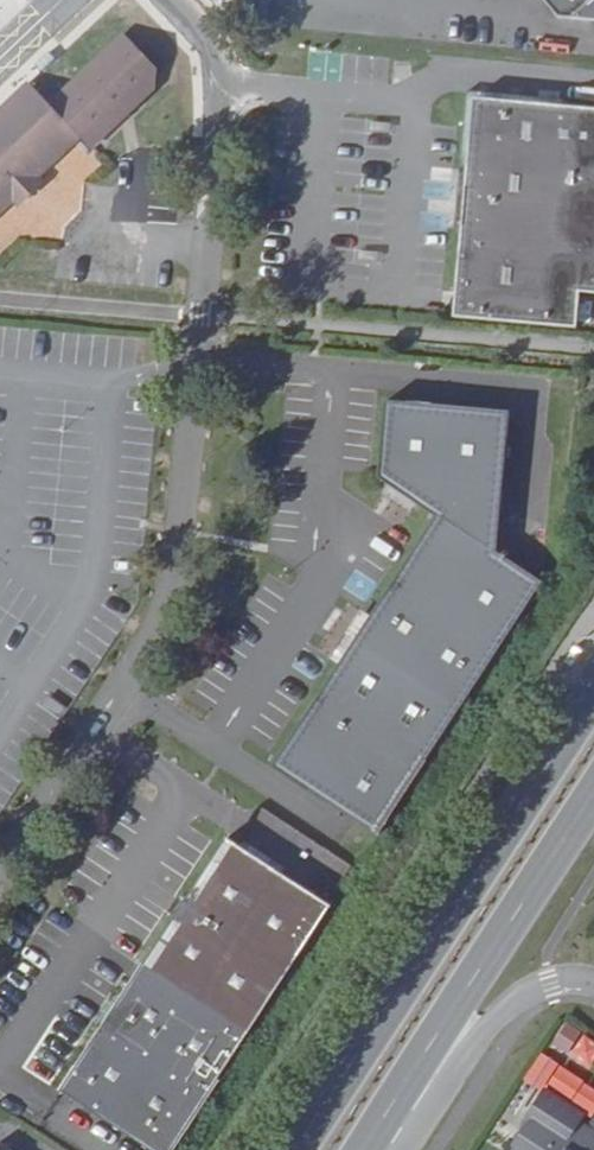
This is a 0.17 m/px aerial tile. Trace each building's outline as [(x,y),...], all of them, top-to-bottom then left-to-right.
[(593,2),(593,0),(542,0),(559,19),(574,19),(593,2)] [(45,99),(92,150),(156,88),(156,66),(118,31),(45,99)] [(0,111),(0,203),(74,134),(29,84),(0,111)] [(593,298),(593,118),(564,116),(564,104),(465,95),(450,241),(460,243),(451,316),(571,327),(575,296),(593,298)] [(497,555),(512,410),(389,400),(382,478),(435,514),(271,767),(375,836),(539,584),(497,555)] [(326,908),(223,841),(57,1091),(144,1149),(168,1149),(326,908)] [(588,1070),(593,1060),(593,1040),(564,1023),(550,1048),(588,1070)] [(580,1122),(584,1114),(545,1089),(524,1122),(527,1124),(514,1144),(511,1142),(506,1149),(593,1149),(593,1132),(580,1122)]
